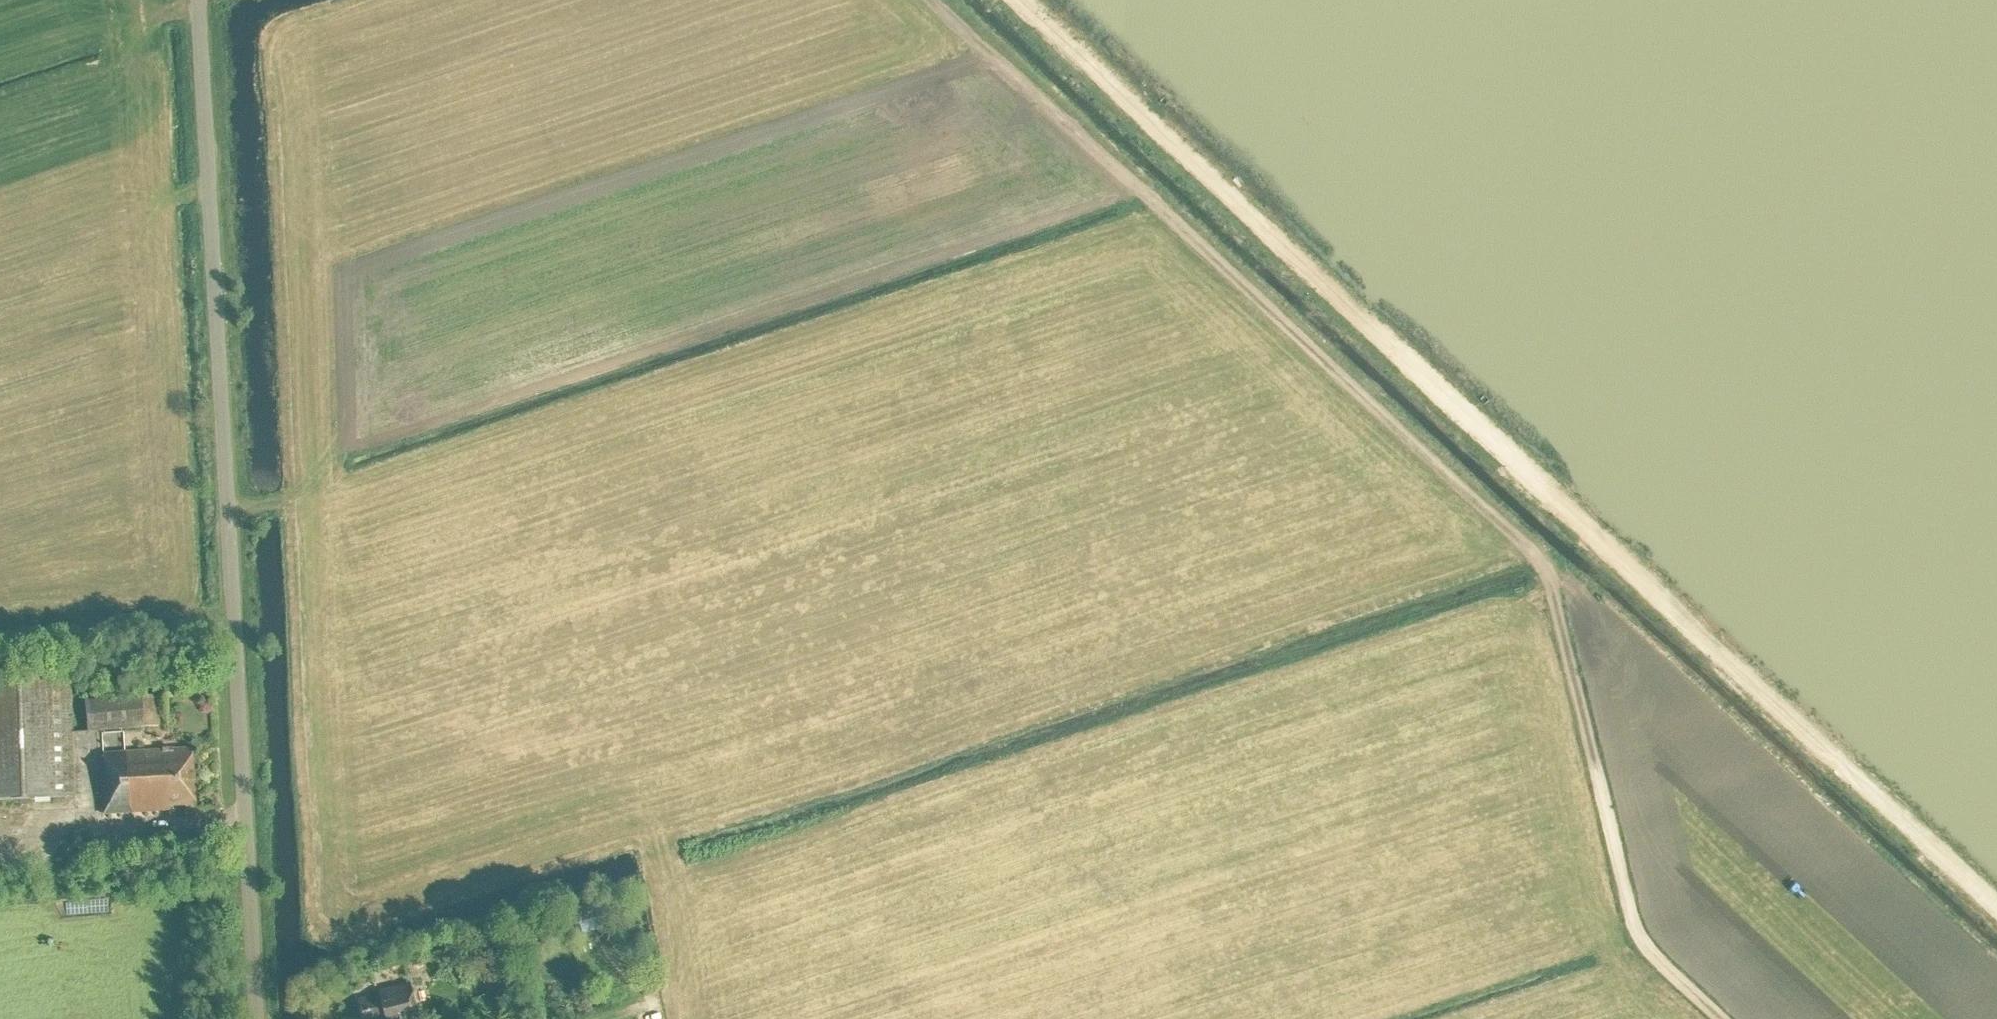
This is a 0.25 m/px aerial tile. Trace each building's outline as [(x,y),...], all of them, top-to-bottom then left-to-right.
[(87,710),(71,711),(70,677),(0,680),(0,800),(74,797),(72,733),(144,727),(144,726),(161,725),(159,696),(87,701),(87,710)] [(196,809),(192,749),(171,750),(172,754),(163,754),(163,750),(117,753),(102,754),(103,771),(100,771),(103,815),(172,810),(172,807),(185,806),(185,809),(196,809)] [(411,988),(409,983),(377,991),(378,995),(357,1000),(362,1018),(418,1018),(411,988)]
